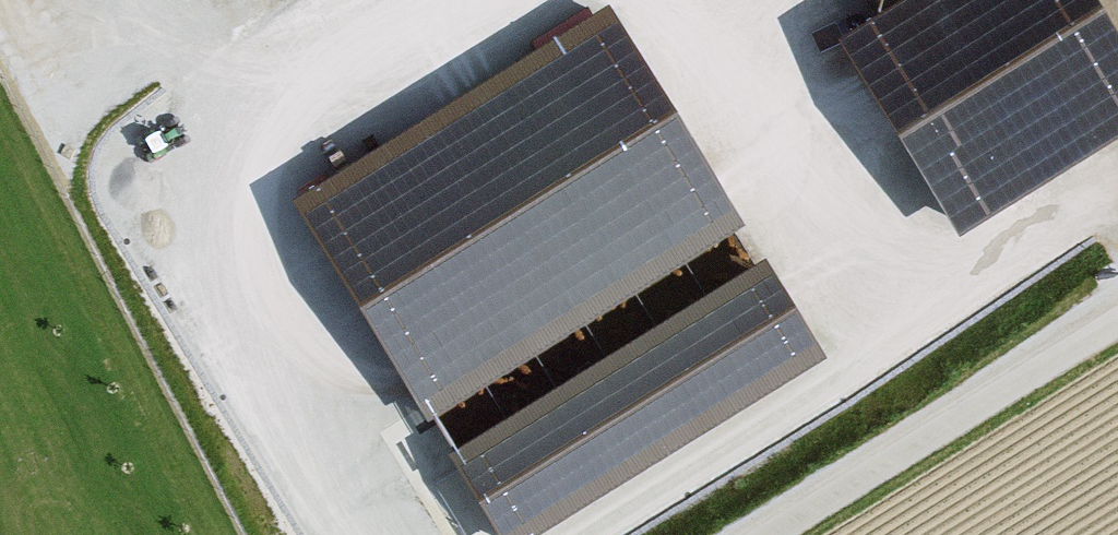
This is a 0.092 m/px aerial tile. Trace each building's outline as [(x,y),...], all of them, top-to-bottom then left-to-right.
[(836,54),(954,259),(1117,165),(1117,48),(1090,0),(931,0),(836,54)] [(734,237),(607,13),(283,195),(410,419),(734,237)] [(760,273),(447,446),(497,534),(519,534),(815,371),(760,273)]
